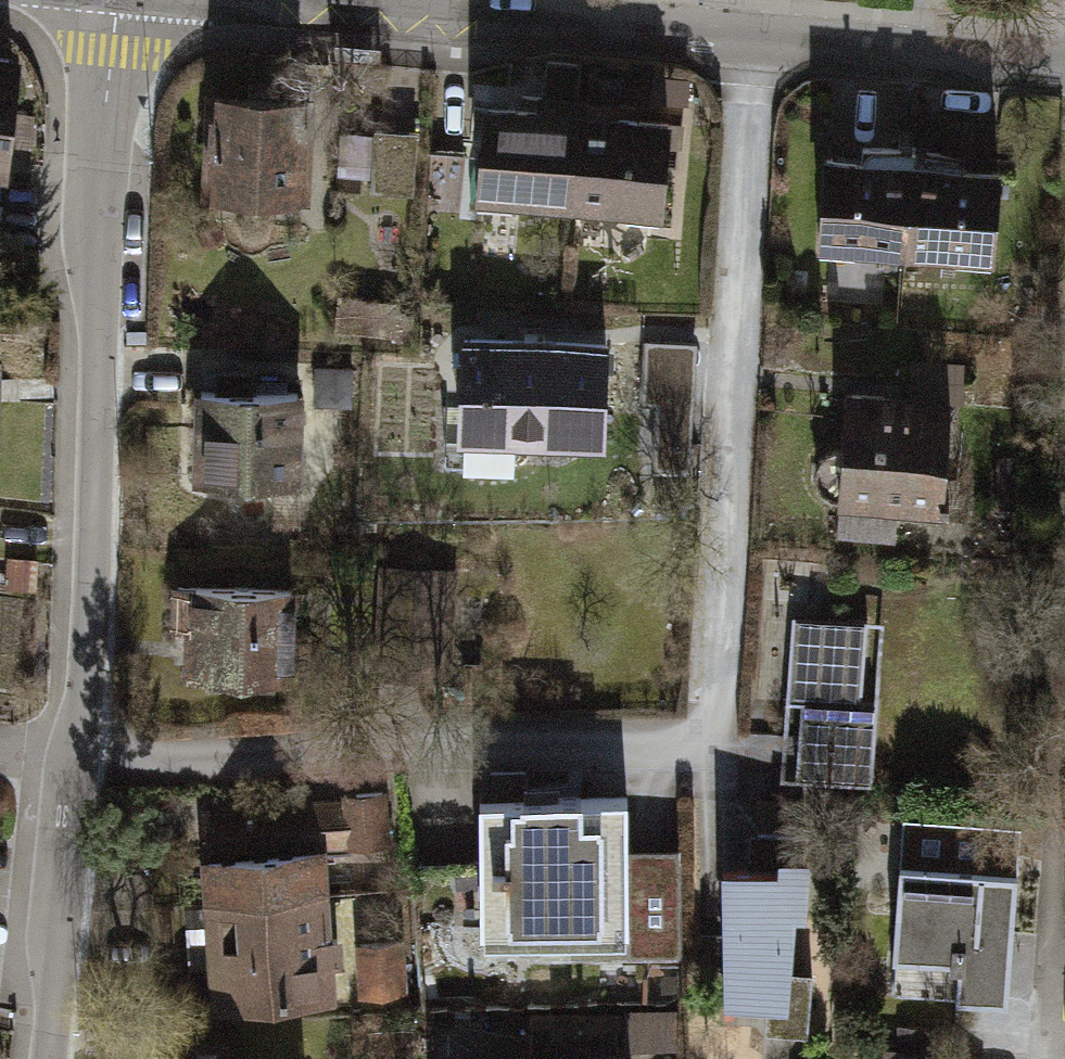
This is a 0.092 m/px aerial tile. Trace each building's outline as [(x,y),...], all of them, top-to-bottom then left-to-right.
[(15,63),(0,61),(0,167),(3,167),(15,63)] [(335,103),(220,99),(215,210),(331,214),(335,103)] [(502,111),(498,210),(687,218),(691,119),(502,111)] [(422,190),(423,131),(379,131),(378,190),(422,190)] [(1030,172),(836,164),(832,265),(1026,273),(1030,172)] [(470,338),(468,446),(629,451),(632,342),(470,338)] [(24,472),(32,360),(0,358),(0,470),(24,472)] [(980,388),(861,377),(846,530),(965,542),(980,388)] [(325,390),(195,388),(193,528),(323,530),(325,390)] [(300,582),(183,583),(185,681),(302,679),(300,582)] [(895,628),(795,626),(790,808),(890,811),(895,628)] [(637,794),(491,798),(494,945),(641,941),(637,794)] [(387,797),(206,815),(215,907),(335,895),(329,842),(391,836),(387,797)] [(787,854),(785,869),(728,871),(743,1021),(802,1016),(811,854),(787,854)] [(907,998),(1019,1004),(1026,874),(914,868),(907,998)] [(335,895),(215,907),(223,995),(343,984),(335,895)] [(413,993),(410,940),(362,943),(365,995),(413,993)] [(679,1015),(629,1016),(630,1048),(680,1047),(679,1015)]
